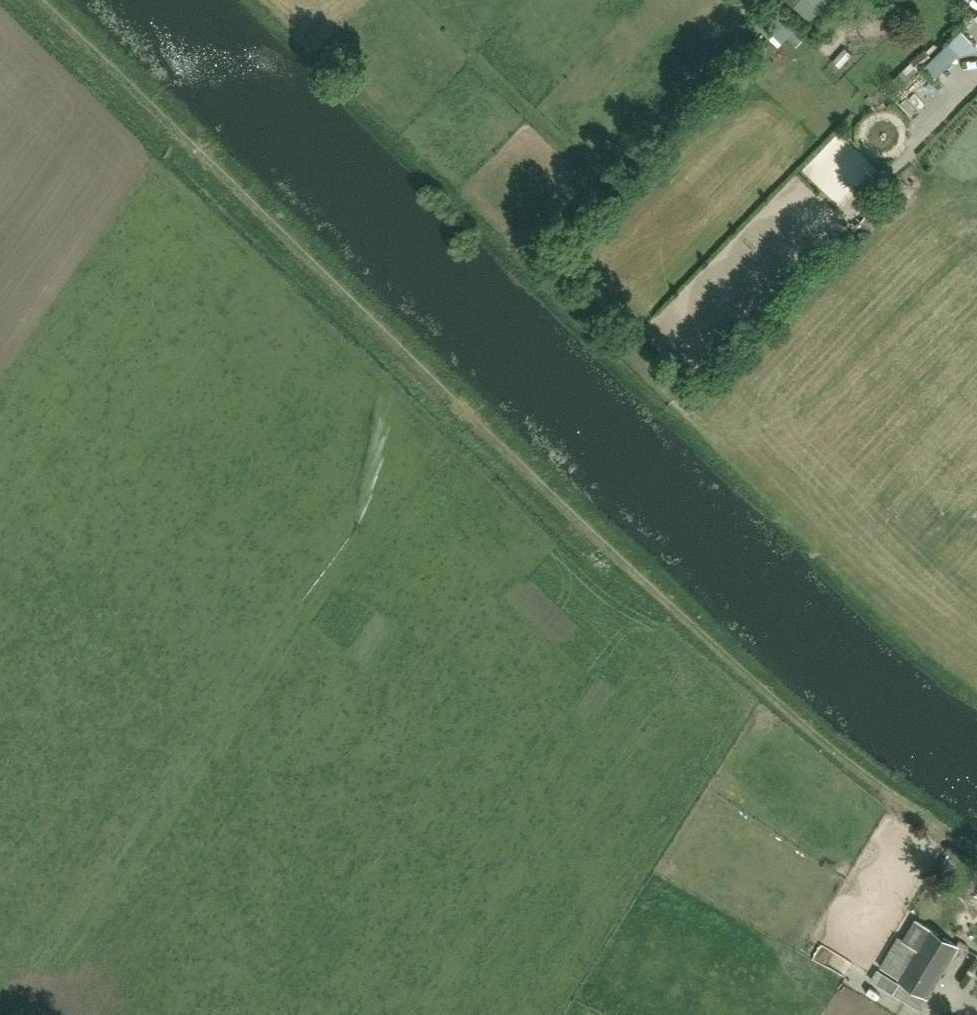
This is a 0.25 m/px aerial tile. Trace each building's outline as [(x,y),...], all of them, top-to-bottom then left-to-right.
[(764,4),(752,17),(773,37),(785,24),(764,4)] [(928,65),(940,78),(976,44),(976,42),(965,30),(928,65)] [(901,983),(893,995),(918,1010),(957,946),(915,920),(903,941),(899,938),(881,968),(900,980),(899,982),(901,983)]
